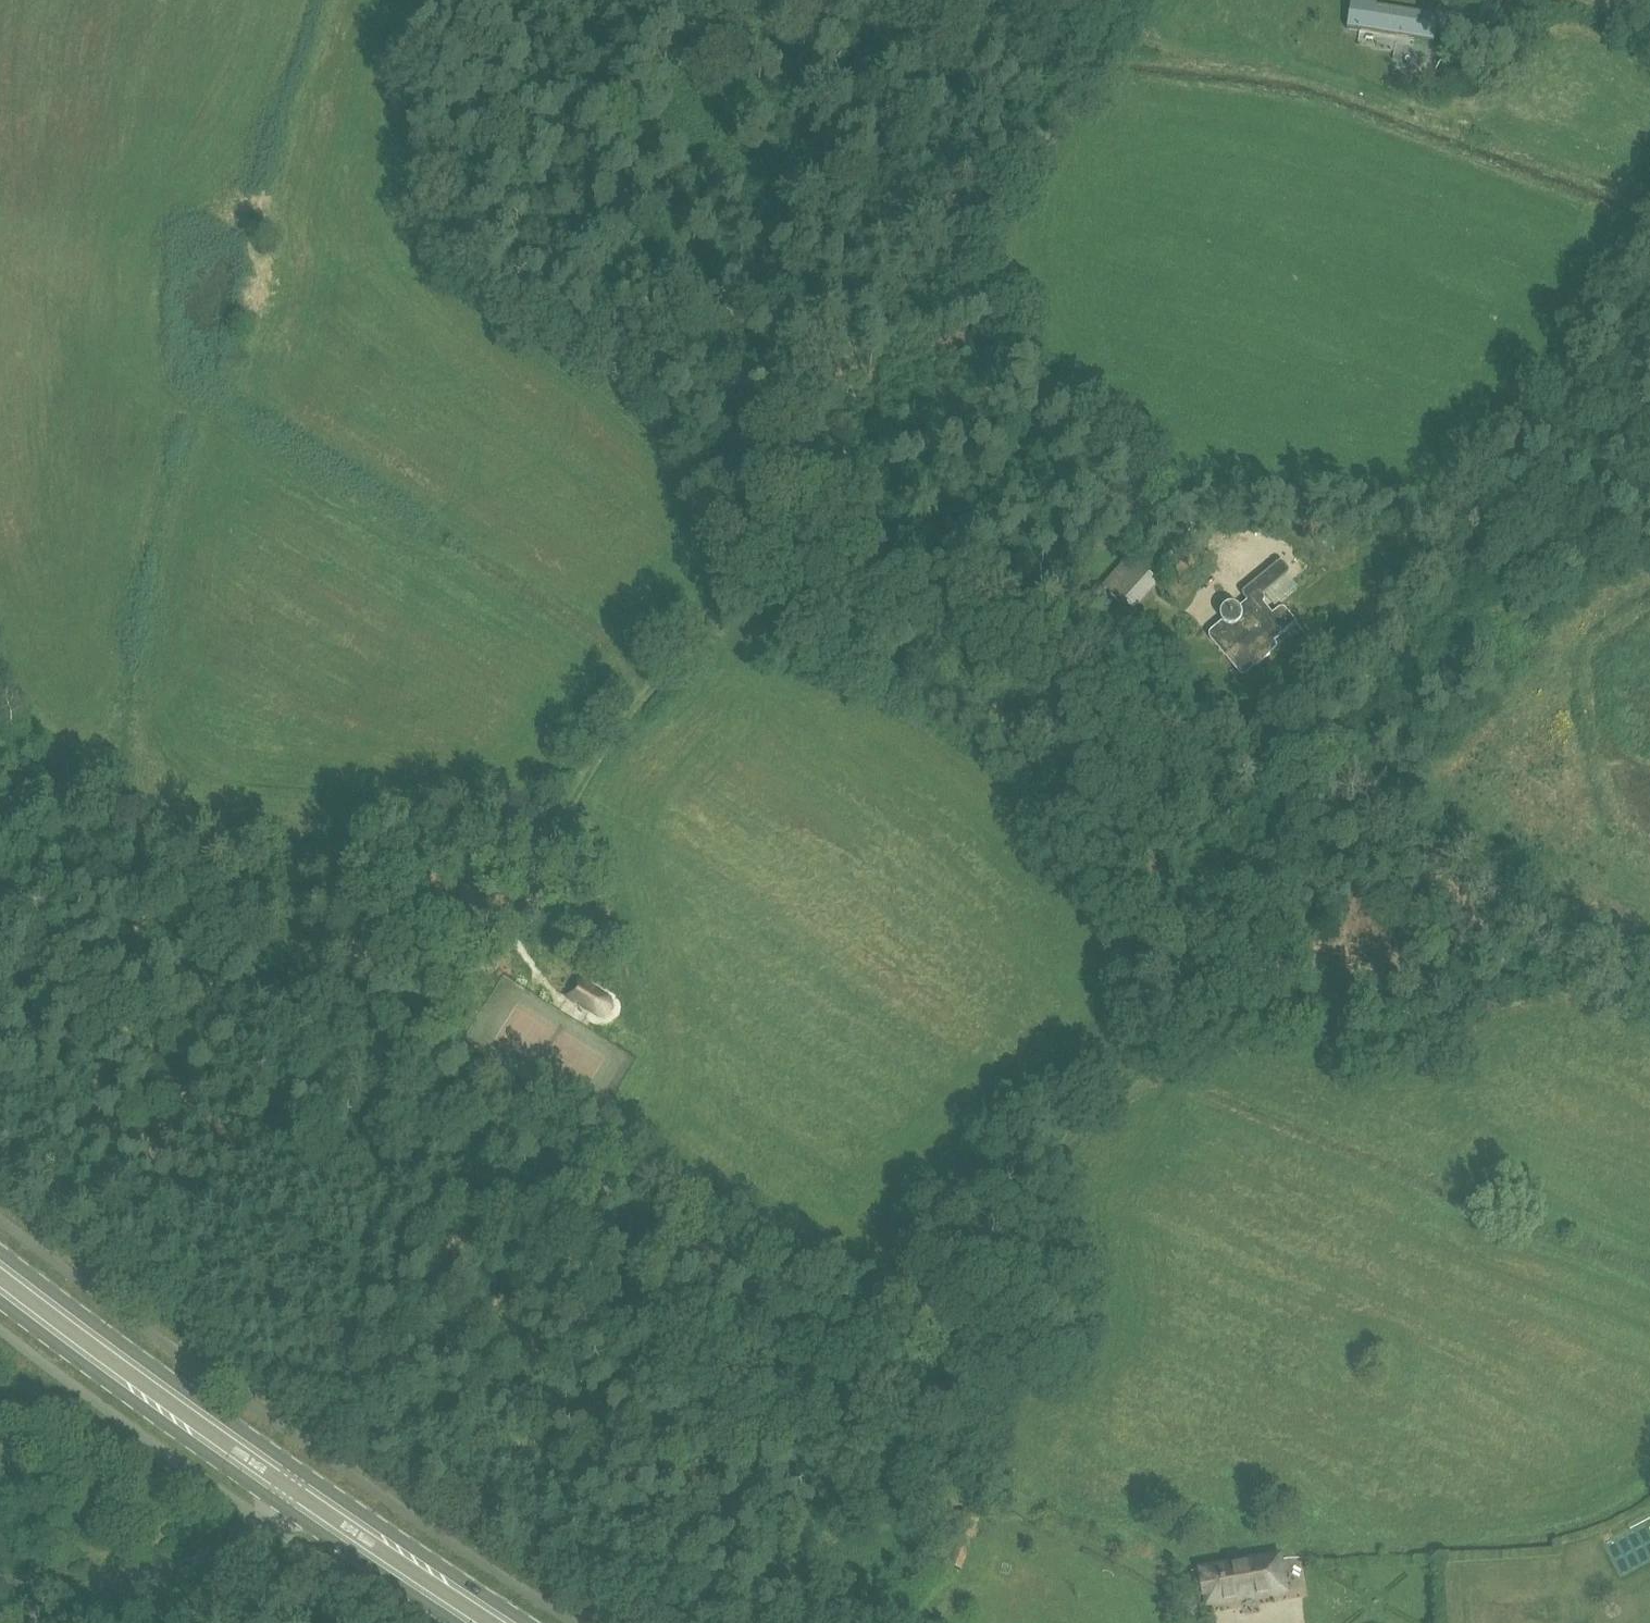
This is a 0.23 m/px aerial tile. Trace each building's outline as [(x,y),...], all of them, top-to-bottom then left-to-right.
[(1346,24),(1432,36),(1436,9),(1384,2),(1384,3),(1374,2),(1374,0),(1350,0),(1346,24)] [(1231,603),(1226,604),(1221,611),(1220,617),(1222,621),(1209,632),(1208,635),(1209,637),(1239,674),(1243,676),(1277,648),(1277,646),(1276,644),(1274,640),(1297,622),(1286,609),(1284,608),(1281,607),(1278,608),(1272,613),(1262,601),(1264,599),(1264,597),(1264,594),(1263,592),(1288,571),(1279,561),(1242,591),(1249,599),(1240,607),(1236,604),(1231,603)] [(603,992),(601,991),(577,977),(564,998),(590,1013),(601,994),(603,992)] [(969,1543),(947,1535),(938,1562),(960,1569),(969,1543)] [(1279,1556),(1201,1570),(1207,1604),(1285,1591),(1279,1556)]
